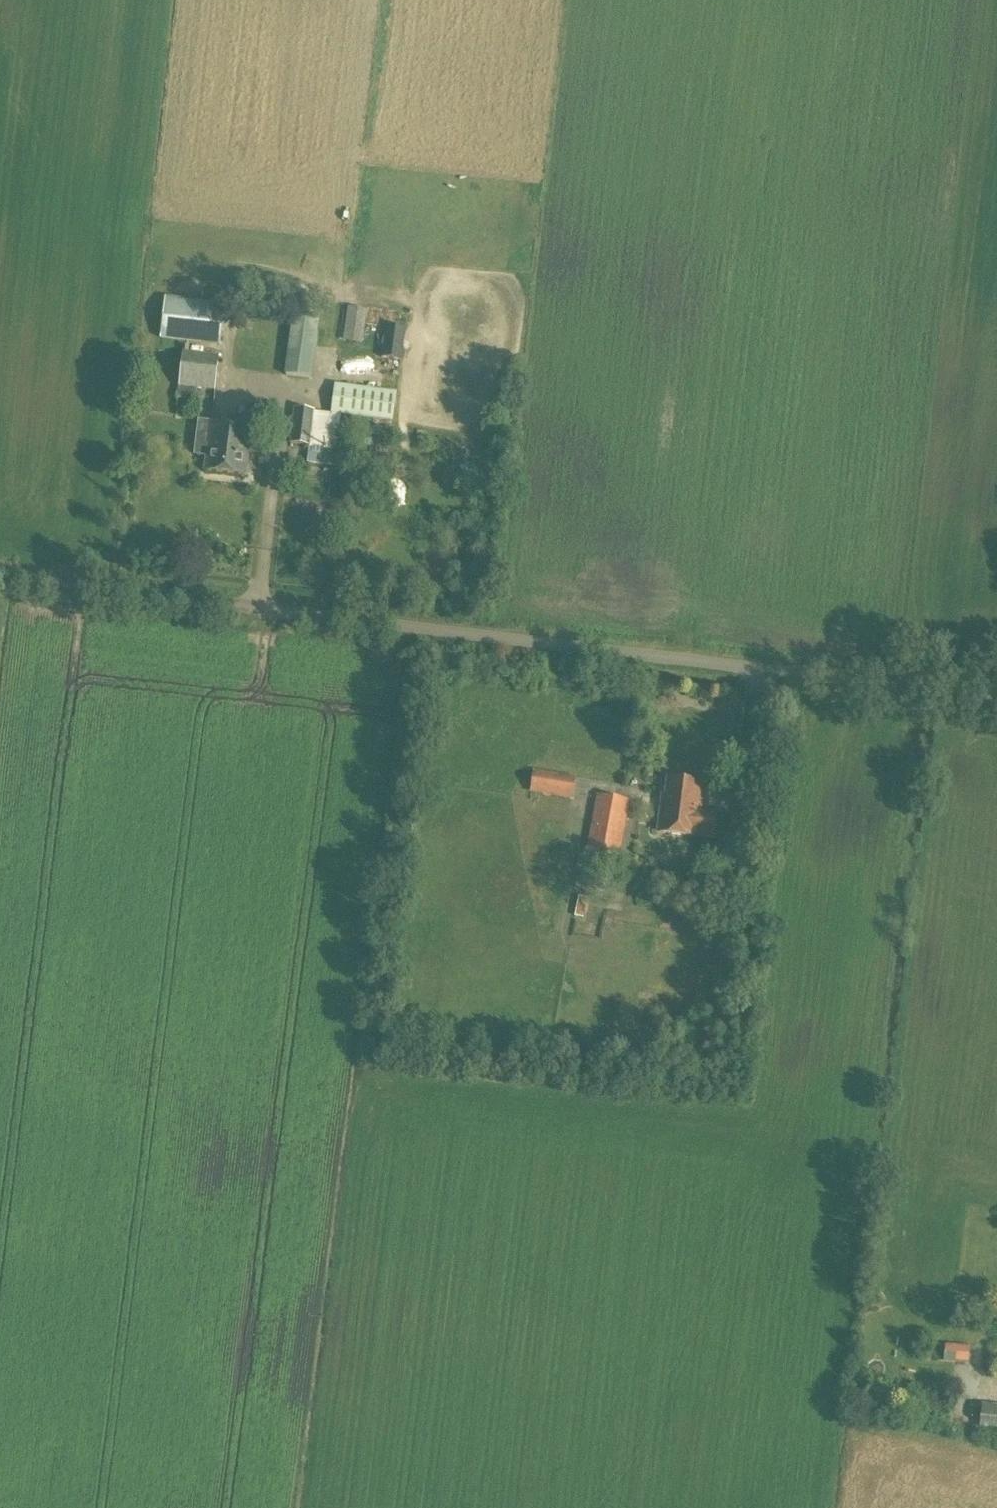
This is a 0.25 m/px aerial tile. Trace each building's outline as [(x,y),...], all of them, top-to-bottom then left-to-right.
[(220,346),(224,304),(165,298),(160,340),(220,346)] [(361,345),(366,311),(348,308),(343,342),(361,345)] [(312,379),(319,318),(292,314),(285,375),(312,379)] [(401,362),(406,329),(385,326),(380,359),(401,362)] [(215,392),(219,356),(183,352),(179,388),(215,392)] [(383,376),(382,386),(400,388),(401,378),(383,376)] [(393,422),(396,393),(334,385),(331,415),(393,422)] [(310,447),(314,411),(294,409),(289,444),(310,447)] [(211,423),(199,422),(195,456),(207,458),(205,472),(244,477),(250,427),(211,422),(211,423)] [(310,447),(308,464),(348,468),(350,451),(310,447)] [(572,800),(575,778),(533,771),(529,793),(572,800)] [(698,800),(700,784),(669,780),(666,797),(664,796),(659,833),(714,840),(717,813),(699,811),(700,800),(698,800)] [(615,879),(629,801),(597,795),(582,873),(615,879)] [(583,919),(587,899),(578,897),(574,917),(583,919)] [(610,929),(613,912),(607,911),(604,928),(610,929)] [(967,1364),(969,1347),(925,1343),(923,1360),(967,1364)] [(982,1404),(979,1435),(996,1437),(996,1406),(982,1404)]
